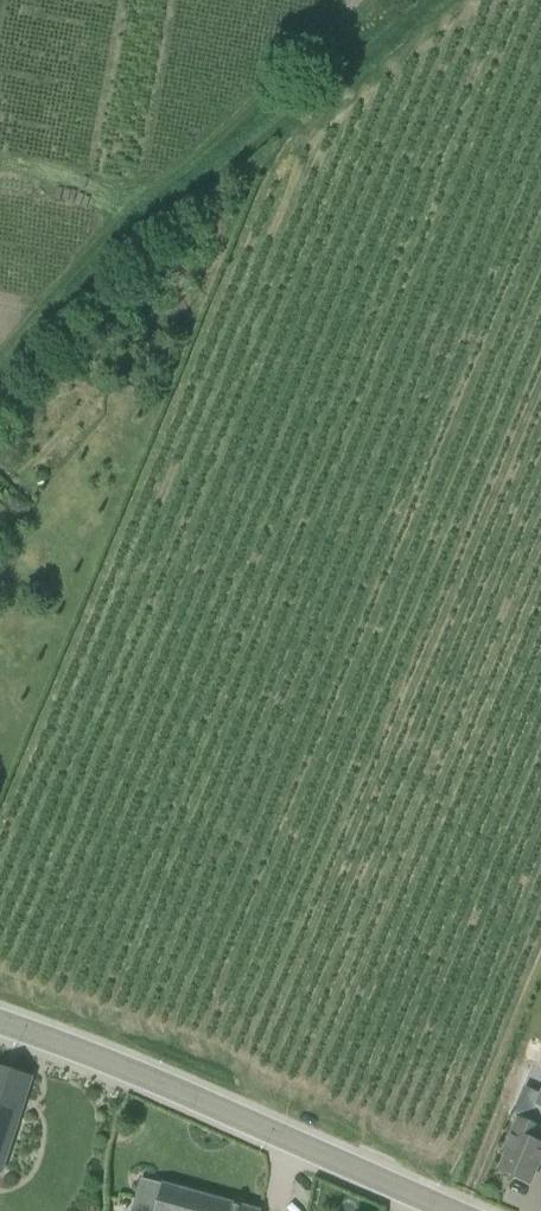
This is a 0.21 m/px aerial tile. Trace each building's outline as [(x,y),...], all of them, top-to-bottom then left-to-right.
[(540,1137),(540,1054),(537,1052),(518,1097),(527,1101),(519,1119),(505,1151),(508,1153),(500,1171),(531,1185),(540,1161),(540,1144),(538,1143),(540,1137)] [(33,1077),(0,1066),(0,1173),(3,1174),(33,1077)] [(144,1179),(135,1210),(258,1210),(144,1179)]
